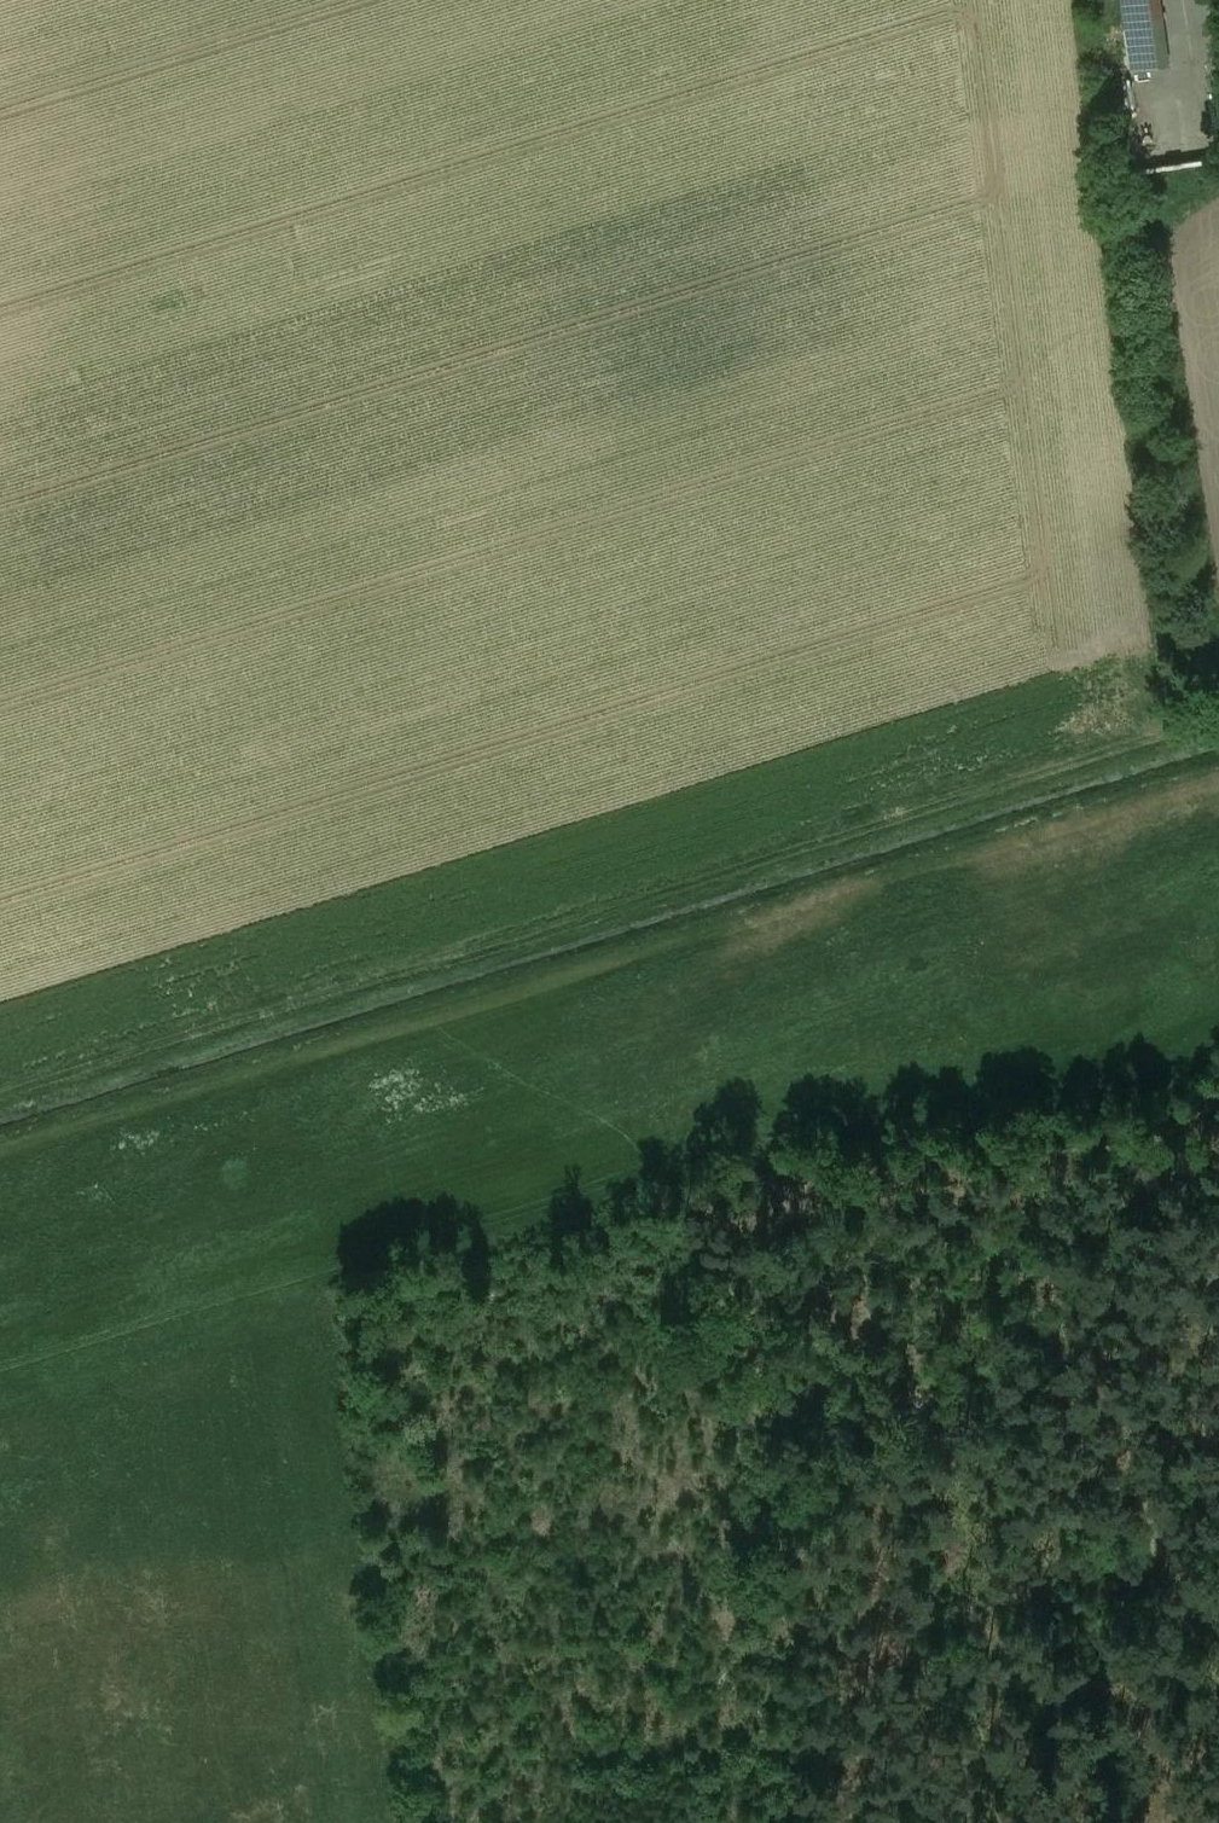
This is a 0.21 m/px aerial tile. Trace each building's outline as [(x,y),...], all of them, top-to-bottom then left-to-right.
[(1177,58),(1168,0),(1126,0),(1136,65),(1177,58)]
